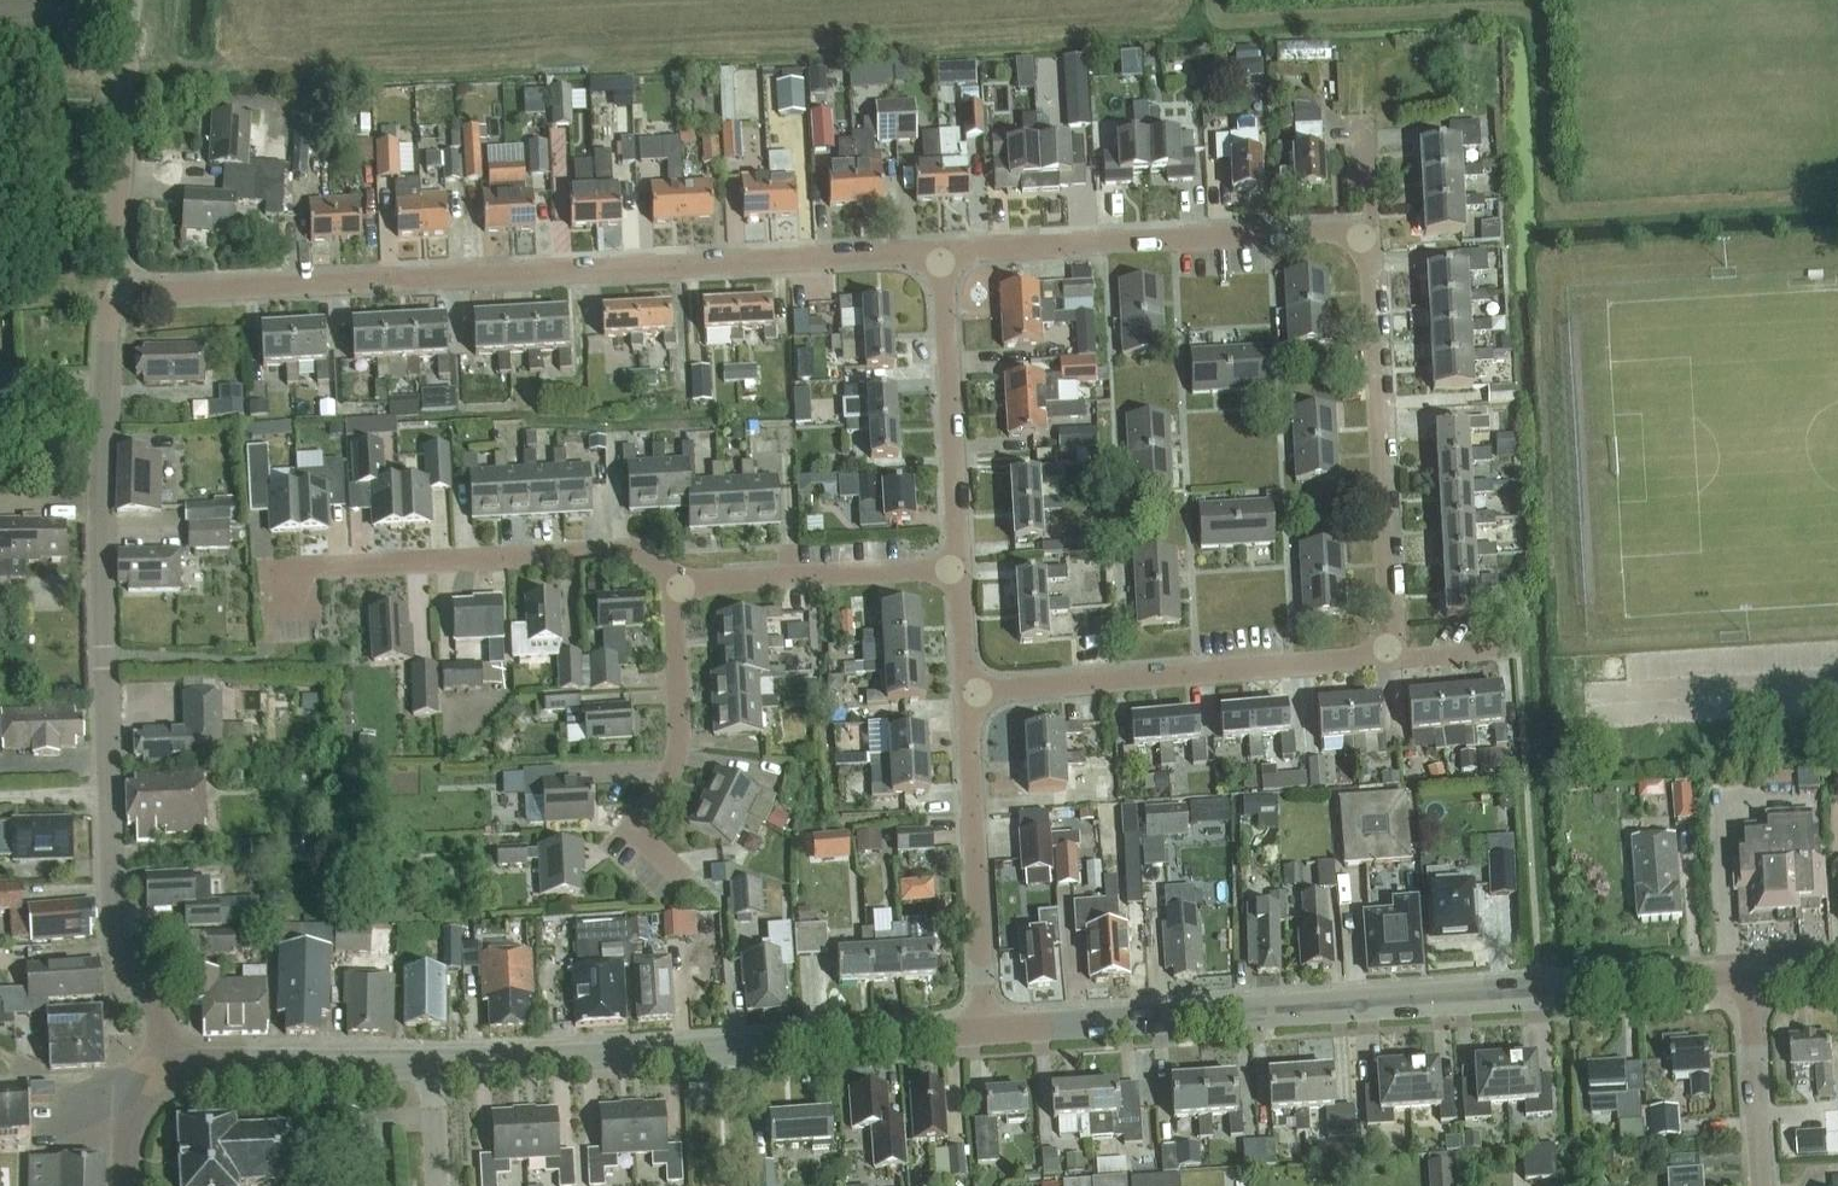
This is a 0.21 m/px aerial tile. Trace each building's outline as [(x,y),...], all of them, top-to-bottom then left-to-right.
[(1277,68),(1329,65),(1328,47),(1276,49),(1277,68)] [(1236,62),(1258,61),(1257,49),(1235,50),(1236,62)] [(1065,85),(1087,83),(1085,58),(1064,59),(1065,85)] [(1034,91),(1032,61),(1015,62),(1018,93),(1034,91)] [(975,65),(937,67),(938,87),(976,85),(975,65)] [(809,73),(810,95),(827,94),(826,72),(809,73)] [(802,73),(781,74),(782,81),(802,80),(802,73)] [(720,74),(722,128),(735,127),(733,74),(720,74)] [(616,80),(616,92),(631,92),(631,79),(616,80)] [(777,84),(779,116),(805,114),(803,82),(777,84)] [(716,85),(705,85),(705,96),(717,96),(716,85)] [(551,111),(551,128),(572,127),(570,88),(550,89),(551,111)] [(631,92),(616,92),(617,107),(631,107),(631,92)] [(894,104),(896,143),(915,142),(913,103),(894,104)] [(1088,103),(1066,104),(1068,130),(1089,128),(1088,103)] [(877,144),(896,143),(894,104),(875,105),(877,144)] [(965,137),(966,137),(983,136),(982,104),(964,105),(965,137)] [(641,107),(631,107),(632,118),(641,118),(641,107)] [(1147,108),(1148,124),(1150,172),(1167,172),(1168,180),(1195,179),(1194,150),(1179,150),(1178,133),(1161,134),(1159,108),(1147,108)] [(1320,110),(1279,112),(1280,131),(1295,130),(1296,151),(1293,151),(1294,168),(1279,169),(1280,185),(1284,189),(1295,188),(1295,189),(1324,187),(1322,149),(1319,149),(1319,141),(1322,141),(1321,126),(1320,110)] [(214,117),(211,165),(223,166),(223,180),(283,184),(285,164),(246,162),(249,119),(214,117)] [(1040,192),(1037,131),(1036,131),(1035,118),(1022,118),(1023,133),(1008,134),(1008,139),(992,140),(995,189),(1023,188),(1024,193),(1040,192)] [(1262,190),(1259,123),(1255,119),(1242,120),(1239,124),(1239,135),(1217,137),(1218,161),(1231,160),(1233,192),(1262,190)] [(828,121),(811,122),(812,147),(830,146),(828,121)] [(1422,171),(1460,169),(1459,150),(1480,149),(1479,123),(1450,125),(1451,142),(1420,144),(1422,171)] [(1133,173),(1150,172),(1148,124),(1135,125),(1136,135),(1118,136),(1119,154),(1104,155),(1105,184),(1133,182),(1133,173)] [(478,125),(461,126),(464,179),(480,179),(478,140),(478,127),(478,125)] [(722,128),(724,162),(742,161),(740,127),(735,127),(722,128)] [(394,128),(378,128),(379,142),(395,141),(394,128)] [(1037,131),(1040,192),(1058,191),(1058,186),(1086,184),(1084,139),(1069,141),(1069,138),(1050,139),(1050,130),(1037,131)] [(852,134),(852,142),(857,208),(882,206),(879,156),(874,156),(873,133),(852,134)] [(916,202),(943,200),(939,133),(922,135),(923,161),(913,162),(916,202)] [(969,198),(966,146),(955,146),(954,133),(939,134),(943,200),(969,198)] [(452,150),(460,149),(459,134),(451,134),(452,150)] [(307,167),(310,138),(295,136),(292,166),(307,167)] [(622,164),(634,164),(633,139),(620,140),(622,164)] [(720,139),(702,139),(703,165),(721,165),(720,139)] [(685,224),(682,186),(681,186),(678,140),(638,142),(640,165),(666,163),(668,186),(650,187),(652,226),(685,224)] [(356,141),(356,161),(370,161),(370,141),(356,141)] [(399,178),(397,142),(395,141),(379,142),(375,143),(377,179),(399,178)] [(830,210),(857,208),(852,142),(838,143),(840,167),(827,168),(830,210)] [(531,177),(549,176),(547,143),(529,144),(531,177)] [(596,188),(598,228),(622,226),(619,187),(612,187),(609,149),(594,150),(596,188)] [(457,152),(442,153),(443,182),(459,181),(457,152)] [(440,153),(424,154),(425,170),(441,169),(440,153)] [(770,177),(768,177),(770,217),(797,216),(795,176),(792,176),(791,154),(769,155),(770,177)] [(598,228),(596,188),(592,189),(590,163),(574,164),(575,190),(569,190),(571,229),(598,228)] [(508,168),(511,232),(535,231),(532,191),(525,192),(524,167),(508,168)] [(484,234),(511,232),(508,168),(487,169),(489,194),(482,194),(484,234)] [(1423,200),(1461,198),(1460,181),(1481,179),(1481,168),(1460,169),(1422,171),(1423,200)] [(768,177),(743,178),(745,218),(770,217),(768,177)] [(185,193),(183,229),(232,232),(234,201),(266,203),(265,215),(282,216),(283,184),(223,180),(222,195),(185,193)] [(423,235),(421,195),(420,195),(419,181),(405,182),(406,185),(396,186),(398,236),(423,235)] [(682,186),(685,224),(713,222),(711,184),(682,186)] [(421,195),(423,235),(449,234),(447,194),(421,195)] [(1461,198),(1423,200),(1425,235),(1463,233),(1462,210),(1483,209),(1482,197),(1461,198)] [(360,198),(334,199),(336,240),(362,238),(360,198)] [(334,199),(309,201),(311,241),(336,240),(334,199)] [(1480,223),(1481,242),(1500,241),(1500,221),(1480,223)] [(1458,267),(1427,269),(1429,299),(1467,297),(1467,294),(1466,275),(1488,274),(1487,251),(1457,253),(1458,267)] [(1064,302),(1093,300),(1090,269),(1073,270),(1074,283),(1063,284),(1063,286),(1064,302)] [(1326,271),(1285,273),(1287,309),(1328,306),(1326,271)] [(1160,280),(1118,282),(1121,319),(1162,316),(1160,280)] [(1064,303),(1064,302),(1063,286),(1037,288),(1001,289),(1002,318),(1052,314),(1052,304),(1064,303)] [(1467,297),(1429,299),(1431,329),(1469,327),(1469,324),(1467,305),(1489,304),(1488,292),(1467,294),(1467,297)] [(864,337),(891,335),(889,303),(862,304),(861,298),(839,300),(839,313),(846,312),(847,331),(863,330),(864,337)] [(1065,313),(1093,312),(1093,300),(1064,302),(1064,303),(1065,313)] [(771,303),(738,304),(739,330),(743,330),(765,329),(766,341),(777,341),(776,328),(772,328),(771,303)] [(738,304),(705,305),(706,331),(732,330),(733,342),(744,342),(743,330),(739,330),(738,304)] [(1328,306),(1287,309),(1289,345),(1330,342),(1328,306)] [(671,308),(637,310),(638,335),(644,334),(665,334),(666,346),(677,345),(677,333),(672,333),(671,308)] [(825,333),(824,316),(808,317),(807,308),(794,309),(795,335),(825,333)] [(637,310),(603,311),(604,336),(633,335),(633,347),(644,347),(644,334),(638,335),(637,310)] [(1090,312),(1073,314),(1077,359),(1094,357),(1090,312)] [(567,313),(536,314),(538,351),(540,351),(559,350),(560,370),(572,369),(571,348),(569,348),(567,313)] [(536,314),(505,316),(507,353),(510,353),(529,352),(530,372),(541,371),(540,351),(538,351),(536,314)] [(1052,314),(1002,318),(1003,348),(1041,345),(1040,329),(1054,328),(1052,314)] [(505,316),(474,317),(476,354),(498,353),(499,373),(511,372),(510,353),(507,353),(505,316)] [(1162,316),(1121,319),(1123,356),(1165,353),(1162,316)] [(444,320),(413,321),(415,358),(419,358),(438,357),(439,377),(450,376),(449,355),(446,356),(444,320)] [(413,321),(383,323),(384,359),(388,359),(407,358),(408,378),(420,377),(419,358),(415,358),(413,321)] [(383,323),(352,324),(354,361),(377,360),(377,380),(389,379),(388,359),(384,359),(383,323)] [(1469,327),(1431,329),(1433,360),(1470,357),(1470,353),(1469,335),(1490,334),(1489,323),(1469,324),(1469,327)] [(323,326),(292,327),(294,364),(297,364),(315,363),(316,383),(328,383),(327,362),(324,362),(323,326)] [(292,327),(261,329),(262,366),(285,365),(286,385),(298,384),(297,364),(294,364),(292,327)] [(893,368),(891,335),(864,337),(863,330),(847,331),(840,332),(841,344),(864,343),(865,369),(893,368)] [(144,383),(204,382),(204,345),(143,346),(144,354),(136,354),(137,376),(144,375),(144,383)] [(1264,348),(1227,349),(1229,392),(1266,390),(1264,348)] [(1227,349),(1190,351),(1192,393),(1229,392),(1227,349)] [(1470,357),(1433,360),(1434,390),(1472,387),(1471,365),(1492,364),(1491,352),(1470,353),(1470,357)] [(1504,352),(1492,352),(1492,363),(1504,362),(1504,352)] [(1059,362),(1060,377),(1061,386),(1071,385),(1096,384),(1095,360),(1059,362)] [(758,381),(757,366),(741,367),(741,382),(758,381)] [(709,367),(691,368),(692,402),(710,401),(709,367)] [(741,382),(741,367),(725,367),(725,382),(741,382)] [(657,371),(640,372),(641,387),(657,386),(657,371)] [(640,372),(624,373),(625,388),(641,387),(640,372)] [(1072,404),(1071,385),(1061,386),(1060,377),(1041,379),(1041,376),(1004,378),(1006,408),(1072,404)] [(376,403),(387,403),(385,382),(375,383),(376,403)] [(1489,405),(1515,404),(1514,387),(1488,389),(1489,405)] [(868,426),(896,425),(894,392),(866,394),(866,388),(843,389),(844,402),(850,402),(851,421),(868,419),(868,426)] [(219,404),(209,404),(209,418),(243,418),(243,389),(219,389),(219,404)] [(810,390),(794,390),(796,424),(812,423),(810,390)] [(455,392),(440,392),(441,412),(456,412),(455,392)] [(267,403),(250,404),(249,404),(250,419),(268,418),(267,403)] [(1083,404),(1043,406),(1006,408),(1007,438),(1044,436),(1043,421),(1084,419),(1083,404)] [(1334,407),(1292,410),(1294,446),(1336,443),(1334,407)] [(1169,415),(1127,417),(1129,454),(1171,451),(1169,415)] [(898,457),(896,425),(868,426),(868,419),(851,421),(845,421),(845,435),(869,433),(870,459),(898,457)] [(1467,424),(1436,426),(1438,458),(1468,456),(1468,452),(1467,432),(1489,431),(1489,419),(1466,420),(1467,424)] [(367,424),(366,421),(346,422),(346,424),(346,438),(367,437),(367,424)] [(341,426),(328,426),(329,437),(342,436),(341,426)] [(1096,428),(1057,430),(1059,450),(1097,448),(1096,428)] [(737,443),(743,442),(742,431),(731,432),(731,437),(737,443)] [(540,433),(526,433),(526,448),(541,448),(540,433)] [(1514,434),(1496,435),(1497,457),(1515,456),(1514,434)] [(606,452),(605,439),(589,440),(589,452),(606,452)] [(1336,443),(1294,446),(1297,481),(1338,479),(1336,443)] [(402,525),(399,482),(383,483),(381,444),(352,446),(354,485),(371,484),(373,527),(402,525)] [(690,530),(720,528),(718,482),(713,482),(695,483),(693,444),(682,445),(682,462),(687,462),(689,509),(690,530)] [(399,482),(402,525),(430,523),(428,489),(450,488),(447,445),(424,447),(426,480),(399,482)] [(249,485),(270,484),(268,446),(247,447),(249,485)] [(664,446),(652,447),(653,464),(658,464),(660,510),(689,509),(687,462),(682,462),(665,463),(664,446)] [(658,464),(653,464),(635,465),(634,447),(623,448),(624,467),(629,467),(629,471),(631,511),(660,510),(658,464)] [(159,510),(161,454),(146,453),(147,449),(119,449),(119,511),(159,510)] [(564,451),(553,452),(553,469),(559,469),(561,515),(591,514),(589,467),(565,468),(564,451)] [(1171,451),(1129,454),(1131,491),(1173,488),(1171,451)] [(1468,456),(1438,458),(1439,490),(1470,488),(1469,484),(1468,465),(1491,463),(1490,451),(1468,452),(1468,456)] [(534,453),(524,453),(524,470),(529,470),(531,517),(561,515),(559,469),(553,469),(535,470),(534,453)] [(505,454),(494,455),(495,472),(499,471),(501,518),(531,517),(529,470),(524,470),(506,471),(505,454)] [(476,455),(465,456),(466,474),(470,474),(472,519),(501,518),(499,471),(495,472),(476,472),(476,455)] [(300,531),(300,533),(328,531),(326,496),(344,495),(342,460),(323,461),(323,471),(296,472),(297,488),(300,531)] [(754,463),(743,464),(743,480),(747,480),(749,527),(779,526),(777,479),(754,480),(754,463)] [(725,464),(712,465),(713,482),(718,482),(720,528),(749,527),(747,480),(743,480),(726,481),(725,464)] [(1038,474),(1011,475),(1012,508),(1040,507),(1039,500),(1038,481),(1061,480),(1060,466),(1038,467),(1038,474)] [(864,473),(795,478),(796,494),(803,494),(809,487),(839,485),(839,480),(858,479),(864,479),(864,473)] [(875,489),(874,478),(864,479),(858,479),(859,504),(861,530),(886,528),(885,522),(913,520),(911,484),(881,486),(881,488),(875,489)] [(859,500),(858,479),(839,480),(839,485),(840,501),(859,500)] [(1470,488),(1439,490),(1441,522),(1472,520),(1471,516),(1470,496),(1493,495),(1492,482),(1469,484),(1470,488)] [(300,531),(297,488),(269,489),(271,533),(300,531)] [(1097,490),(1082,491),(1082,504),(1098,503),(1097,490)] [(1265,502),(1277,502),(1277,493),(1265,493),(1265,502)] [(214,521),(240,520),(239,499),(215,500),(215,504),(213,504),(214,521)] [(1040,507),(1012,508),(1014,541),(1041,539),(1040,514),(1063,512),(1062,499),(1039,500),(1040,507)] [(1272,503),(1236,505),(1238,546),(1274,544),(1272,503)] [(183,505),(184,522),(214,521),(213,504),(183,505)] [(1236,505),(1199,507),(1201,548),(1238,546),(1236,505)] [(1494,526),(1494,519),(1493,514),(1471,516),(1472,520),(1441,522),(1443,554),(1473,552),(1473,547),(1472,528),(1494,526)] [(25,581),(25,564),(41,564),(41,562),(66,562),(66,525),(41,525),(41,521),(0,521),(0,581),(25,581)] [(189,550),(230,548),(229,522),(188,523),(189,550)] [(1100,530),(1079,532),(1080,549),(1101,548),(1100,530)] [(1342,542),(1300,545),(1302,581),(1344,578),(1342,542)] [(1473,552),(1443,554),(1445,586),(1475,584),(1475,578),(1474,559),(1496,558),(1495,546),(1473,547),(1473,552)] [(1176,550),(1134,552),(1136,589),(1178,587),(1176,550)] [(128,591),(180,590),(179,552),(119,553),(120,584),(129,583),(128,591)] [(1043,576),(1016,577),(1017,609),(1045,608),(1045,602),(1044,583),(1067,581),(1066,568),(1043,569),(1043,576)] [(1475,584),(1445,586),(1447,617),(1477,616),(1475,591),(1498,590),(1497,576),(1475,578),(1475,584)] [(1344,578),(1302,581),(1305,617),(1346,614),(1344,578)] [(595,581),(587,581),(587,593),(595,594),(595,581)] [(1178,587),(1136,589),(1138,626),(1180,624),(1178,587)] [(604,656),(590,656),(591,689),(619,687),(617,656),(626,656),(624,627),(642,626),(640,594),(598,597),(599,629),(603,628),(604,656)] [(528,627),(510,628),(512,661),(557,659),(556,655),(562,654),(561,639),(558,596),(527,597),(528,627)] [(502,638),(503,638),(500,597),(484,598),(484,602),(452,604),(455,641),(489,639),(491,666),(504,665),(502,638)] [(1086,599),(1067,600),(1068,610),(1086,609),(1086,599)] [(1045,608),(1017,609),(1019,642),(1047,640),(1046,614),(1068,613),(1068,610),(1067,600),(1045,602),(1045,608)] [(882,632),(863,633),(864,644),(883,643),(882,639),(920,637),(918,606),(881,608),(882,632)] [(763,612),(718,615),(720,644),(766,641),(766,639),(765,621),(782,620),(781,608),(763,609),(763,612)] [(373,664),(412,662),(410,629),(406,630),(405,611),(370,613),(373,664)] [(808,625),(787,626),(788,643),(809,642),(808,625)] [(884,662),(864,663),(865,674),(884,673),(884,670),(921,668),(920,637),(882,639),(883,643),(884,662)] [(766,641),(720,644),(722,673),(767,670),(767,669),(766,650),(783,649),(783,638),(766,639),(766,641)] [(562,654),(556,655),(557,659),(558,692),(582,691),(590,691),(590,686),(589,659),(581,660),(580,654),(562,654)] [(865,674),(864,663),(854,664),(855,675),(865,674)] [(444,691),(481,689),(480,664),(443,666),(444,691)] [(413,716),(438,716),(438,667),(413,667),(413,716)] [(722,673),(711,674),(713,705),(760,702),(760,698),(758,681),(785,679),(784,668),(767,669),(767,670),(722,673)] [(885,692),(866,693),(866,705),(887,704),(887,701),(923,699),(921,668),(884,670),(884,673),(885,692)] [(816,681),(797,682),(798,699),(817,698),(816,681)] [(1500,689),(1469,692),(1472,730),(1476,730),(1494,728),(1496,747),(1507,746),(1506,725),(1502,725),(1500,689)] [(1469,692),(1438,694),(1441,732),(1445,732),(1465,731),(1466,750),(1477,749),(1476,730),(1472,730),(1469,692)] [(577,712),(575,694),(539,697),(541,715),(577,712)] [(1438,694),(1408,697),(1411,735),(1434,733),(1436,752),(1447,751),(1445,732),(1441,732),(1438,694)] [(221,751),(220,695),(184,696),(185,730),(143,732),(143,738),(135,738),(135,759),(143,759),(143,766),(189,764),(189,757),(189,752),(221,751)] [(322,697),(302,697),(302,713),(322,713),(322,697)] [(760,702),(713,705),(715,735),(762,732),(761,710),(778,709),(777,697),(760,698),(760,702)] [(1379,699),(1348,701),(1351,740),(1356,739),(1375,738),(1376,757),(1387,757),(1386,736),(1382,736),(1379,699)] [(1348,701),(1317,704),(1321,742),(1344,740),(1346,760),(1357,759),(1356,739),(1351,740),(1348,701)] [(517,704),(509,714),(517,721),(525,711),(517,704)] [(587,741),(630,738),(628,706),(585,709),(585,713),(565,714),(566,730),(586,729),(587,741)] [(1286,707),(1253,709),(1255,737),(1261,737),(1280,736),(1282,757),(1295,756),(1293,734),(1288,734),(1286,707)] [(76,739),(84,739),(84,717),(76,718),(75,709),(2,711),(3,751),(33,750),(33,757),(59,756),(59,748),(77,747),(76,739)] [(1253,709),(1220,712),(1223,740),(1247,738),(1249,760),(1263,759),(1261,737),(1255,737),(1253,709)] [(1196,714),(1163,717),(1166,745),(1172,745),(1190,743),(1192,765),(1205,764),(1203,742),(1198,742),(1196,714)] [(1163,717),(1131,720),(1133,748),(1158,745),(1160,768),(1173,767),(1172,745),(1166,745),(1163,717)] [(1061,727),(1023,731),(1026,761),(1062,758),(1062,756),(1061,737),(1082,736),(1081,724),(1061,726),(1061,727)] [(889,755),(869,756),(870,768),(890,767),(890,763),(926,761),(925,730),(888,732),(889,755)] [(373,758),(374,739),(359,738),(357,757),(373,758)] [(1479,753),(1480,771),(1501,769),(1500,751),(1479,753)] [(1475,752),(1460,753),(1461,773),(1477,772),(1475,752)] [(1062,758),(1026,761),(1028,792),(1064,789),(1062,768),(1084,766),(1083,755),(1062,756),(1062,758)] [(1093,780),(1111,780),(1112,757),(1093,757),(1093,780)] [(1309,788),(1325,787),(1323,758),(1307,759),(1309,788)] [(890,786),(870,787),(870,798),(892,797),(892,795),(927,793),(926,761),(890,763),(890,767),(890,786)] [(1363,772),(1363,779),(1375,779),(1375,772),(1370,772),(1370,762),(1362,762),(1363,772)] [(1441,764),(1427,769),(1430,780),(1445,776),(1441,764)] [(1244,790),(1257,789),(1255,767),(1242,768),(1244,790)] [(545,822),(592,820),(592,784),(560,785),(560,768),(524,770),(524,798),(525,819),(529,822),(545,822)] [(716,771),(703,797),(745,818),(746,814),(754,799),(770,806),(775,796),(758,787),(756,790),(716,771)] [(157,833),(206,831),(204,772),(136,774),(136,784),(127,784),(129,825),(138,825),(138,841),(157,840),(157,833)] [(1167,774),(1154,775),(1155,791),(1169,790),(1167,774)] [(1305,774),(1289,775),(1291,791),(1306,790),(1305,774)] [(1399,774),(1382,775),(1383,786),(1400,785),(1399,774)] [(1145,792),(1155,791),(1154,775),(1143,776),(1145,792)] [(1674,794),(1691,793),(1689,779),(1673,780),(1674,794)] [(1344,865),(1412,859),(1405,792),(1338,798),(1344,865)] [(1676,823),(1693,822),(1691,794),(1674,795),(1676,823)] [(703,797),(690,824),(732,845),(742,825),(757,832),(762,822),(746,814),(745,818),(703,797)] [(1511,797),(1499,797),(1499,811),(1512,811),(1511,797)] [(1243,818),(1277,816),(1277,798),(1243,799),(1243,818)] [(1163,839),(1187,837),(1185,807),(1144,810),(1146,841),(1149,841),(1150,868),(1165,867),(1163,839)] [(767,824),(781,831),(788,817),(773,810),(767,824)] [(1093,810),(1079,811),(1080,822),(1094,821),(1093,810)] [(1048,811),(1019,813),(1023,873),(1052,871),(1051,850),(1050,835),(1048,811)] [(1742,867),(1736,867),(1737,890),(1749,889),(1751,916),(1798,913),(1797,902),(1823,901),(1819,843),(1812,843),(1810,816),(1769,819),(1770,829),(1746,831),(1747,848),(1741,848),(1742,867)] [(70,821),(14,823),(14,826),(0,826),(0,859),(14,859),(14,862),(71,861),(70,821)] [(880,832),(856,834),(858,855),(882,853),(880,832)] [(930,832),(896,833),(897,853),(931,851),(930,832)] [(1079,885),(1076,849),(1079,848),(1079,835),(1051,837),(1052,850),(1056,850),(1058,886),(1079,885)] [(748,836),(741,849),(754,855),(761,842),(748,836)] [(811,863),(848,861),(847,836),(810,838),(811,863)] [(1639,923),(1682,920),(1676,839),(1633,841),(1639,923)] [(526,846),(497,848),(497,864),(526,863),(526,860),(541,860),(542,894),(578,893),(577,862),(583,862),(582,844),(540,846),(540,849),(526,850),(526,846)] [(392,877),(403,876),(402,861),(391,862),(392,877)] [(1224,876),(1240,875),(1239,863),(1223,864),(1224,876)] [(1319,889),(1334,888),(1333,863),(1317,864),(1319,889)] [(1505,864),(1489,865),(1490,894),(1507,893),(1505,864)] [(1283,867),(1284,887),(1302,887),(1302,867),(1283,867)] [(1432,939),(1473,936),(1469,887),(1447,888),(1446,873),(1427,874),(1432,939)] [(191,876),(146,879),(148,908),(185,906),(186,928),(256,924),(256,915),(238,916),(237,900),(218,900),(209,901),(208,879),(191,880),(191,876)] [(1115,879),(1102,880),(1104,903),(1109,978),(1129,977),(1127,941),(1131,940),(1131,933),(1126,931),(1126,928),(1118,928),(1116,902),(1115,879)] [(734,915),(763,912),(760,881),(731,883),(734,915)] [(0,886),(0,912),(21,911),(19,884),(0,886)] [(1268,907),(1250,907),(1251,965),(1259,965),(1259,973),(1279,972),(1278,924),(1286,923),(1285,894),(1268,895),(1268,907)] [(1303,968),(1333,966),(1330,928),(1327,928),(1325,894),(1302,896),(1304,929),(1300,929),(1303,968)] [(1131,928),(1146,928),(1145,899),(1129,900),(1131,928)] [(1416,901),(1392,903),(1393,914),(1363,916),(1367,974),(1421,970),(1416,901)] [(89,927),(95,926),(93,903),(29,908),(32,943),(90,939),(89,927)] [(1104,903),(1073,905),(1075,936),(1087,936),(1089,979),(1092,979),(1095,982),(1105,981),(1106,978),(1109,978),(1104,903)] [(789,907),(777,908),(778,924),(790,923),(789,907)] [(810,909),(798,910),(799,924),(811,923),(810,909)] [(1037,934),(1018,936),(1020,965),(1025,965),(1027,988),(1053,986),(1050,949),(1060,948),(1057,911),(1036,913),(1037,934)] [(1171,925),(1161,926),(1165,972),(1172,971),(1173,981),(1195,979),(1194,969),(1203,968),(1199,923),(1193,924),(1192,911),(1170,913),(1171,925)] [(673,915),(663,915),(664,940),(680,940),(679,915),(673,915)] [(925,926),(925,921),(905,922),(905,927),(908,980),(935,978),(933,948),(939,948),(937,926),(925,926)] [(628,945),(647,944),(647,923),(627,924),(628,945)] [(578,971),(572,971),(575,1026),(625,1023),(622,969),(629,968),(626,924),(575,928),(578,971)] [(787,987),(786,968),(793,967),(790,925),(767,927),(768,943),(761,944),(762,954),(741,956),(743,983),(747,983),(749,1012),(784,1009),(783,987),(787,987)] [(280,927),(277,1014),(285,1014),(285,1034),(318,1034),(319,1015),(326,1015),(328,950),(332,950),(333,926),(303,926),(303,928),(280,927)] [(810,927),(812,956),(826,956),(825,926),(810,927)] [(797,957),(812,956),(810,927),(796,927),(797,957)] [(908,980),(906,950),(905,927),(892,928),(893,938),(874,939),(877,982),(908,980)] [(334,928),(333,955),(379,956),(379,977),(344,976),(343,1007),(348,1007),(346,1035),(390,1036),(391,1038),(393,977),(394,956),(391,956),(391,929),(334,928)] [(877,982),(874,939),(873,929),(861,930),(862,953),(837,955),(839,985),(877,982)] [(188,956),(236,953),(235,931),(187,933),(188,956)] [(461,970),(461,931),(443,931),(443,970),(461,970)] [(527,1000),(533,1000),(531,952),(512,953),(512,942),(488,943),(489,954),(480,955),(483,1003),(488,1003),(490,1030),(529,1028),(527,1000)] [(638,1022),(673,1020),(670,960),(635,962),(638,1022)] [(47,992),(48,1000),(100,997),(98,964),(28,969),(29,990),(29,992),(47,992)] [(444,1026),(445,971),(404,970),(403,1025),(444,1026)] [(204,1035),(266,1034),(266,982),(217,982),(218,971),(188,971),(188,1006),(203,1006),(204,1035)] [(49,1014),(48,1000),(47,992),(29,992),(29,990),(14,991),(14,992),(0,992),(0,1003),(3,1002),(4,1019),(49,1016),(49,1014)] [(49,1014),(49,1016),(51,1071),(103,1068),(100,1011),(49,1014)] [(1832,1066),(1834,1066),(1832,1036),(1791,1039),(1793,1069),(1818,1067),(1820,1099),(1834,1098),(1832,1066)] [(1688,1039),(1665,1040),(1666,1062),(1673,1061),(1674,1079),(1691,1078),(1692,1100),(1710,1099),(1708,1076),(1711,1076),(1709,1045),(1689,1046),(1688,1039)] [(1504,1060),(1507,1104),(1525,1103),(1526,1118),(1552,1116),(1550,1083),(1536,1084),(1535,1058),(1504,1060)] [(1490,1105),(1507,1104),(1504,1060),(1474,1062),(1476,1088),(1462,1089),(1464,1122),(1491,1120),(1490,1105)] [(1407,1066),(1410,1110),(1439,1108),(1440,1123),(1455,1122),(1452,1089),(1439,1090),(1437,1064),(1407,1066)] [(1626,1064),(1590,1066),(1593,1117),(1619,1115),(1620,1125),(1643,1123),(1641,1095),(1628,1096),(1626,1064)] [(1392,1111),(1410,1110),(1407,1066),(1377,1068),(1378,1094),(1365,1095),(1367,1128),(1393,1126),(1392,1111)] [(1331,1070),(1299,1072),(1302,1110),(1307,1109),(1326,1108),(1328,1140),(1356,1138),(1353,1107),(1334,1109),(1331,1070)] [(1299,1072),(1267,1075),(1271,1113),(1295,1111),(1297,1133),(1309,1132),(1307,1109),(1302,1110),(1299,1072)] [(1234,1077),(1203,1079),(1205,1117),(1211,1117),(1229,1116),(1230,1137),(1243,1136),(1242,1114),(1237,1114),(1234,1077)] [(1203,1079),(1171,1081),(1174,1119),(1198,1118),(1199,1139),(1213,1138),(1211,1117),(1205,1117),(1203,1079)] [(912,1141),(944,1139),(941,1083),(908,1085),(912,1141)] [(1090,1117),(1092,1140),(1123,1137),(1124,1145),(1142,1144),(1140,1113),(1118,1115),(1115,1083),(1083,1086),(1086,1117),(1090,1117)] [(1080,1141),(1092,1140),(1090,1117),(1086,1117),(1083,1086),(1051,1089),(1054,1120),(1078,1118),(1080,1141)] [(31,1103),(55,1102),(54,1087),(30,1088),(31,1103)] [(886,1089),(849,1092),(851,1131),(871,1130),(874,1170),(905,1168),(902,1121),(888,1122),(886,1089)] [(987,1119),(975,1120),(976,1146),(977,1165),(999,1164),(998,1146),(997,1120),(1006,1120),(1006,1124),(1026,1123),(1024,1090),(986,1092),(987,1119)] [(663,1103),(631,1105),(634,1154),(651,1153),(652,1167),(666,1166),(665,1146),(663,1103)] [(631,1105),(600,1106),(602,1149),(603,1169),(617,1169),(616,1155),(634,1154),(631,1105)] [(0,1107),(0,1154),(29,1152),(27,1106),(0,1107)] [(1656,1136),(1681,1135),(1679,1106),(1655,1108),(1656,1136)] [(555,1109),(523,1111),(526,1160),(544,1159),(544,1162),(544,1172),(558,1172),(557,1151),(555,1109)] [(492,1112),(494,1155),(496,1175),(509,1174),(508,1161),(526,1160),(523,1111),(492,1112)] [(357,1112),(328,1114),(331,1157),(360,1155),(357,1112)] [(833,1149),(831,1114),(770,1117),(771,1146),(811,1144),(812,1150),(833,1149)] [(177,1121),(180,1185),(237,1185),(237,1184),(289,1181),(287,1126),(234,1129),(233,1118),(177,1121)] [(1643,1123),(1620,1125),(1621,1143),(1646,1142),(1644,1123),(1643,1123)] [(1828,1154),(1827,1131),(1797,1133),(1798,1156),(1828,1154)] [(1274,1140),(1258,1141),(1260,1168),(1275,1167),(1274,1140)] [(1258,1141),(1242,1142),(1244,1169),(1260,1168),(1258,1141)] [(682,1182),(680,1145),(665,1146),(666,1166),(667,1183),(682,1182)] [(1199,1145),(1177,1147),(1179,1167),(1200,1166),(1199,1145)] [(1165,1173),(1179,1172),(1179,1167),(1177,1147),(1163,1148),(1165,1173)] [(1524,1181),(1556,1179),(1554,1149),(1557,1149),(1557,1148),(1522,1150),(1524,1181)] [(602,1149),(587,1150),(589,1185),(604,1185),(603,1169),(602,1149)] [(1045,1175),(1058,1174),(1056,1149),(1043,1150),(1045,1175)] [(949,1179),(965,1178),(962,1150),(932,1153),(934,1168),(948,1166),(949,1179)] [(557,1151),(558,1172),(559,1185),(574,1185),(572,1151),(557,1151)] [(1081,1154),(1065,1155),(1067,1174),(1083,1173),(1081,1154)] [(494,1155),(479,1156),(481,1185),(496,1185),(496,1175),(494,1155)] [(1098,1158),(1098,1172),(1126,1171),(1125,1156),(1098,1158)] [(1614,1168),(1614,1157),(1604,1157),(1604,1168),(1614,1168)] [(104,1161),(46,1160),(27,1160),(27,1184),(27,1185),(104,1185),(104,1161)] [(756,1185),(773,1185),(772,1161),(755,1162),(756,1185)] [(1451,1164),(1427,1165),(1428,1185),(1452,1185),(1451,1164)] [(1704,1172),(1668,1174),(1668,1185),(1705,1185),(1704,1172)] [(1038,1174),(1022,1176),(1023,1182),(1039,1181),(1038,1174)]
